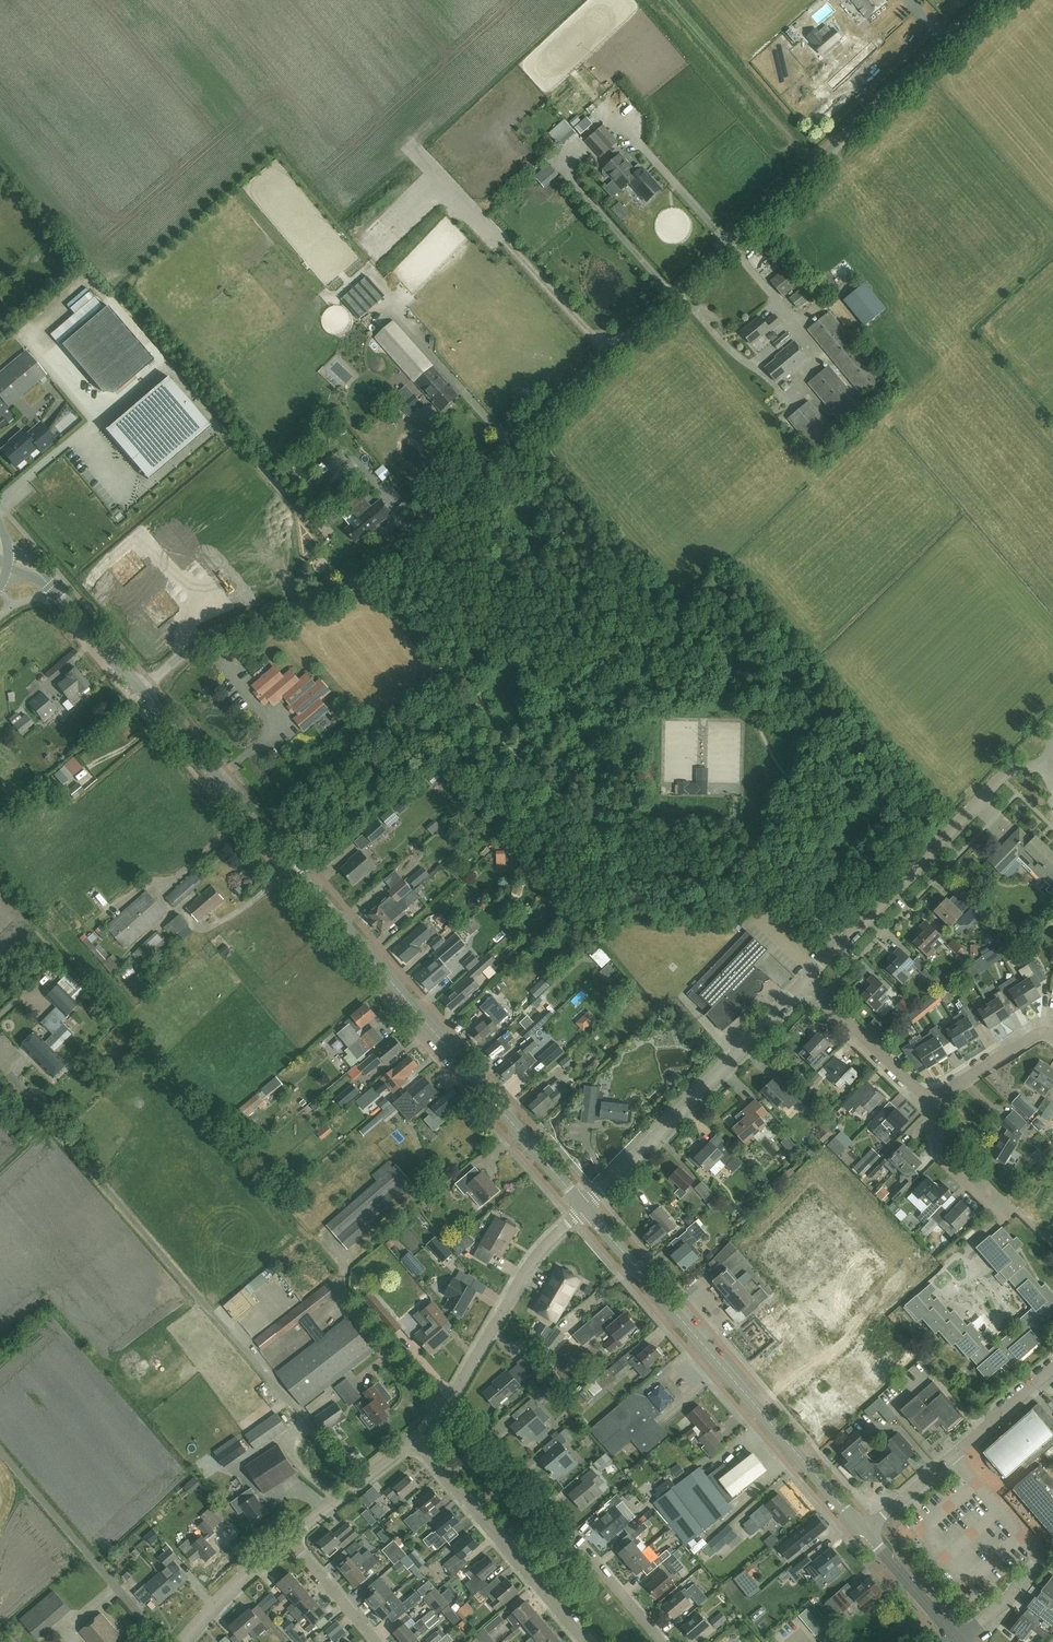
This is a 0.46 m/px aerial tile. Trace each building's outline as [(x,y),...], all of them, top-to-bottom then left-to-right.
[(885,2),(884,0),(852,0),(867,18),(885,2)] [(920,14),(916,26),(928,29),(932,17),(920,14)] [(795,43),(799,40),(790,29),(786,32),(795,43)] [(816,29),(807,37),(814,45),(813,45),(821,53),(840,37),(833,29),(831,30),(822,37),(818,32),(816,29)] [(562,143),(577,129),(566,118),(551,131),(562,143)] [(603,125),(594,133),(609,149),(618,142),(603,125)] [(600,157),(609,149),(594,133),(586,141),(600,157)] [(622,190),(630,182),(628,180),(639,170),(636,166),(633,169),(620,154),(603,169),(604,170),(603,171),(603,174),(606,177),(608,178),(610,176),(622,190)] [(549,166),(536,177),(545,187),(558,176),(549,166)] [(628,180),(630,182),(647,200),(660,189),(641,168),(639,170),(628,180)] [(619,202),(611,209),(622,221),(630,213),(619,202)] [(845,262),(835,270),(842,278),(852,270),(845,262)] [(783,297),(804,280),(792,265),(771,281),(783,297)] [(864,283),(844,300),(865,326),(885,309),(864,283)] [(807,285),(790,299),(798,309),(815,295),(807,285)] [(94,297),(50,334),(58,344),(102,306),(94,297)] [(101,391),(116,392),(153,360),(107,306),(61,345),(101,391)] [(861,395),(883,378),(829,312),(807,329),(861,395)] [(771,331),(781,323),(775,315),(765,323),(760,317),(741,332),(751,344),(770,330),(771,331)] [(393,322),(375,338),(440,412),(458,396),(393,322)] [(777,341),(781,346),(791,338),(787,333),(777,341)] [(785,377),(808,359),(793,341),(773,357),(775,359),(764,368),(776,383),(784,376),(785,377)] [(8,423),(16,416),(8,407),(46,375),(26,351),(0,373),(0,414),(8,423)] [(846,429),(867,411),(829,366),(808,383),(846,429)] [(106,428),(105,430),(107,432),(134,464),(136,462),(152,476),(158,470),(158,471),(210,426),(168,376),(106,429),(106,428)] [(408,417),(422,405),(412,393),(398,406),(408,417)] [(788,419),(816,453),(837,435),(809,402),(788,419)] [(71,408),(55,423),(64,432),(80,417),(71,408)] [(41,454),(55,441),(40,424),(27,435),(22,431),(15,437),(16,439),(2,451),(14,465),(35,447),(41,454)] [(347,492),(358,483),(350,474),(339,483),(347,492)] [(381,522),(391,514),(380,499),(372,507),(358,490),(348,498),(354,506),(356,505),(357,506),(376,529),(382,524),(381,522)] [(356,543),(368,532),(370,534),(376,529),(357,506),(350,512),(356,521),(345,530),(356,543)] [(149,519),(138,529),(146,539),(158,529),(149,519)] [(115,565),(106,572),(120,589),(145,568),(131,551),(124,557),(123,556),(114,564),(115,565)] [(165,591),(140,613),(154,629),(179,608),(165,591)] [(89,685),(82,676),(75,667),(65,675),(67,677),(57,685),(68,698),(67,700),(73,706),(82,699),(80,697),(82,695),(80,692),(89,685)] [(319,700),(329,691),(320,681),(315,685),(306,675),(299,681),(290,672),(283,678),(274,668),(256,683),(261,688),(256,693),(263,701),(268,697),(274,704),(284,695),(292,705),(289,707),(293,711),(295,709),(300,715),(295,719),(304,729),(327,709),(319,700)] [(57,710),(41,692),(28,703),(43,721),(57,710)] [(13,724),(21,717),(16,712),(8,719),(13,724)] [(20,735),(33,724),(25,715),(13,725),(20,735)] [(63,767),(54,775),(62,785),(72,777),(71,776),(63,767)] [(84,791),(77,783),(67,791),(74,799),(84,791)] [(707,795),(707,786),(674,786),(674,794),(707,795)] [(381,818),(389,827),(399,818),(391,809),(381,818)] [(364,833),(364,834),(372,843),(386,831),(377,821),(364,833)] [(1036,838),(1035,838),(1035,839),(1032,842),(1019,829),(1020,830),(1010,840),(1014,845),(1009,850),(1004,845),(989,861),(1001,873),(1016,858),(1021,863),(1020,864),(1025,868),(1026,867),(1030,872),(1033,870),(1043,879),(1045,877),(1052,883),(1046,889),(1050,894),(1052,891),(1052,855),(1036,838)] [(505,839),(501,843),(512,856),(518,851),(520,849),(509,836),(505,839)] [(367,874),(374,868),(360,851),(352,858),(353,859),(341,869),(354,884),(366,873),(367,874)] [(499,866),(509,865),(508,852),(498,852),(499,866)] [(423,867),(408,880),(414,887),(429,875),(423,867)] [(174,908),(202,883),(194,874),(166,899),(174,908)] [(373,925),(397,904),(395,903),(411,889),(402,879),(388,892),(390,894),(366,915),(370,920),(370,921),(373,925)] [(198,922),(223,900),(212,887),(186,909),(198,922)] [(394,920),(403,912),(420,897),(413,890),(397,904),(373,925),(377,928),(382,934),(396,922),(394,920)] [(125,949),(166,914),(147,892),(106,927),(125,949)] [(965,899),(961,903),(956,908),(946,899),(935,911),(939,915),(944,920),(950,926),(955,922),(959,926),(968,925),(980,913),(965,899)] [(188,924),(180,914),(164,927),(172,937),(188,924)] [(464,926),(471,935),(480,927),(473,918),(464,926)] [(920,950),(928,957),(934,951),(935,952),(942,944),(936,939),(940,936),(924,921),(919,927),(924,931),(919,937),(917,936),(910,943),(919,952),(920,950)] [(421,950),(418,947),(432,934),(423,924),(394,949),(406,963),(421,950)] [(103,939),(109,934),(101,926),(95,931),(103,939)] [(757,968),(754,965),(769,950),(768,949),(767,950),(747,931),(701,979),(708,986),(699,995),(694,989),(688,996),(706,1014),(705,1015),(705,1016),(707,1014),(722,1031),(725,1027),(728,1024),(731,1021),(734,1018),(737,1015),(741,1012),(744,1009),(747,1006),(750,1003),(752,1000),(755,997),(757,994),(758,993),(759,993),(760,993),(761,992),(762,991),(763,990),(763,989),(764,988),(764,987),(764,986),(764,985),(763,984),(763,983),(763,982),(762,982),(767,976),(768,977),(769,976),(767,975),(766,974),(765,973),(763,972),(762,972),(760,971),(759,971),(757,971),(757,968)] [(157,932),(139,948),(134,953),(138,958),(143,953),(148,959),(166,943),(157,932)] [(441,985),(438,982),(444,976),(439,971),(444,967),(443,965),(465,945),(456,934),(432,954),(438,960),(433,963),(432,962),(417,975),(429,989),(434,986),(436,989),(441,985)] [(429,944),(435,951),(445,941),(440,935),(429,944)] [(948,945),(956,953),(961,947),(953,940),(948,945)] [(603,965),(613,957),(602,945),(592,953),(603,965)] [(905,973),(915,963),(899,948),(893,954),(898,958),(894,963),(892,961),(884,970),(895,980),(897,978),(904,984),(910,978),(905,973)] [(115,969),(121,963),(112,954),(106,960),(115,969)] [(473,968),(479,975),(495,960),(489,954),(473,968)] [(968,965),(973,972),(986,964),(980,956),(968,965)] [(1033,986),(1046,977),(1035,960),(1028,965),(1018,970),(1022,977),(1025,981),(1019,984),(1031,1003),(1040,997),(1033,986)] [(49,978),(61,972),(57,964),(45,969),(49,978)] [(129,978),(137,969),(132,965),(124,973),(129,978)] [(927,967),(922,972),(930,979),(930,980),(935,985),(940,980),(935,975),(927,967)] [(469,998),(467,996),(479,986),(469,975),(442,999),(451,1010),(458,1004),(459,1006),(469,998)] [(872,985),(861,996),(877,1011),(883,1005),(890,998),(885,994),(888,990),(873,975),(867,980),(872,985)] [(1001,990),(1008,1002),(1013,999),(1020,1009),(1031,1003),(1019,984),(1012,988),(1010,984),(1001,990)] [(58,1008),(42,1023),(53,1035),(54,1035),(55,1034),(64,1024),(62,1022),(67,1017),(79,1005),(59,985),(47,997),(58,1008)] [(988,1004),(999,1023),(1009,1016),(1003,1005),(1008,1002),(1001,990),(991,996),(994,1000),(988,1004)] [(488,1017),(471,1033),(479,1042),(485,1036),(487,1038),(498,1029),(496,1026),(509,1014),(493,996),(479,1007),(488,1017)] [(906,1015),(913,1008),(903,999),(896,1006),(906,1015)] [(970,1010),(977,1022),(982,1018),(989,1029),(999,1023),(988,1004),(981,1008),(979,1004),(970,1010)] [(372,1028),(366,1033),(361,1038),(355,1031),(360,1027),(361,1029),(369,1022),(368,1021),(375,1016),(366,1005),(358,1012),(357,1011),(351,1016),(351,1017),(346,1021),(347,1021),(345,1023),(347,1025),(337,1034),(349,1047),(346,1050),(349,1053),(343,1058),(351,1067),(359,1060),(358,1059),(382,1039),(372,1028)] [(957,1024),(968,1042),(978,1036),(971,1025),(977,1022),(970,1010),(969,1010),(966,1006),(957,1012),(958,1014),(953,1017),(957,1024)] [(530,1014),(524,1020),(527,1025),(534,1019),(530,1014)] [(542,1015),(534,1023),(521,1034),(527,1040),(548,1021),(542,1015)] [(53,1035),(45,1043),(47,1045),(54,1052),(74,1033),(65,1023),(64,1024),(55,1034),(54,1035),(53,1035)] [(947,1024),(939,1029),(946,1041),(951,1038),(958,1049),(968,1042),(957,1024),(950,1028),(947,1024)] [(922,1039),(926,1044),(937,1062),(947,1055),(941,1045),(946,1041),(939,1029),(936,1026),(929,1031),(928,1035),(922,1039)] [(509,1043),(514,1038),(508,1031),(486,1050),(494,1060),(499,1055),(501,1057),(512,1047),(509,1043)] [(21,1046),(33,1058),(47,1045),(45,1043),(35,1032),(21,1046)] [(823,1051),(829,1045),(818,1034),(805,1047),(811,1053),(806,1059),(816,1069),(828,1056),(823,1051)] [(385,1064),(403,1049),(394,1038),(376,1053),(375,1052),(358,1066),(365,1075),(382,1061),(385,1064)] [(506,1079),(515,1071),(520,1076),(529,1068),(537,1061),(529,1052),(538,1045),(532,1038),(520,1047),(522,1049),(498,1070),(506,1079)] [(927,1068),(937,1062),(926,1044),(919,1048),(917,1043),(907,1049),(921,1071),(927,1068)] [(546,1067),(564,1051),(557,1044),(539,1059),(546,1067)] [(47,1045),(33,1058),(53,1079),(67,1065),(54,1052),(47,1045)] [(850,1085),(860,1075),(851,1067),(849,1069),(834,1055),(823,1067),(829,1074),(827,1076),(839,1088),(845,1081),(850,1085)] [(406,1082),(404,1080),(414,1071),(412,1070),(417,1066),(409,1056),(393,1070),(393,1069),(382,1079),(383,1080),(374,1088),(379,1095),(388,1087),(393,1093),(406,1082)] [(565,1069),(573,1062),(568,1056),(560,1063),(565,1069)] [(1025,1084),(1034,1090),(1039,1083),(1050,1090),(1045,1098),(1051,1102),(1052,1100),(1052,1071),(1040,1062),(1030,1076),(1025,1084)] [(424,1077),(393,1104),(398,1109),(400,1111),(409,1122),(422,1110),(423,1109),(419,1105),(422,1102),(424,1101),(425,1103),(433,1095),(437,1092),(424,1077)] [(792,1092),(786,1086),(776,1077),(767,1086),(767,1087),(763,1091),(762,1090),(762,1091),(778,1107),(782,1102),(789,1109),(794,1104),(797,1107),(804,1100),(794,1090),(792,1092)] [(810,1080),(804,1088),(808,1091),(814,1084),(810,1080)] [(554,1103),(569,1091),(563,1084),(555,1091),(549,1084),(527,1103),(539,1117),(554,1103)] [(359,1093),(352,1085),(336,1099),(342,1107),(359,1093)] [(630,1122),(631,1112),(627,1111),(628,1105),(602,1102),(602,1103),(596,1102),(598,1088),(585,1086),(581,1121),(594,1123),(594,1117),(616,1120),(617,1124),(630,1122)] [(856,1105),(857,1111),(860,1113),(865,1108),(869,1112),(877,1104),(879,1105),(886,1097),(880,1091),(878,1092),(872,1086),(863,1095),(858,1091),(844,1105),(849,1111),(854,1106),(856,1105)] [(433,1095),(425,1103),(429,1107),(426,1110),(427,1111),(430,1115),(431,1116),(426,1120),(433,1128),(443,1120),(441,1117),(442,1117),(461,1100),(451,1089),(438,1100),(433,1095)] [(258,1094),(237,1111),(243,1118),(260,1104),(262,1107),(266,1104),(258,1094)] [(1034,1108),(1019,1095),(1012,1103),(1028,1117),(1032,1112),(1031,1111),(1034,1108)] [(756,1100),(739,1114),(739,1120),(740,1122),(732,1129),(745,1143),(766,1125),(762,1119),(768,1114),(756,1100)] [(398,1109),(393,1104),(380,1115),(385,1120),(398,1109)] [(867,1126),(878,1137),(888,1127),(895,1134),(907,1121),(896,1109),(889,1117),(882,1110),(867,1126)] [(1029,1121),(1016,1109),(1012,1112),(1010,1114),(1007,1116),(1021,1129),(1026,1125),(1029,1121)] [(840,1123),(834,1116),(826,1124),(832,1131),(840,1123)] [(995,1147),(989,1155),(1004,1164),(1016,1143),(1022,1134),(1020,1131),(1020,1130),(1007,1118),(1002,1123),(1009,1131),(1006,1137),(1002,1134),(997,1143),(998,1143),(995,1147)] [(848,1145),(838,1135),(827,1145),(838,1156),(848,1145)] [(700,1166),(702,1164),(708,1169),(718,1159),(733,1173),(743,1163),(735,1155),(736,1154),(723,1142),(717,1148),(711,1143),(706,1148),(702,1145),(690,1157),(700,1166)] [(1046,1163),(1036,1142),(1020,1149),(1029,1171),(1046,1163)] [(888,1159),(898,1168),(912,1153),(903,1144),(888,1159)] [(882,1157),(873,1149),(853,1168),(863,1177),(866,1174),(871,1178),(887,1162),(882,1157)] [(912,1153),(898,1168),(908,1178),(922,1163),(912,1153)] [(286,1175),(282,1165),(276,1167),(279,1177),(286,1175)] [(347,1250),(417,1189),(396,1165),(326,1226),(347,1250)] [(686,1190),(694,1181),(679,1167),(670,1177),(681,1187),(675,1193),(680,1198),(687,1191),(686,1190)] [(484,1204),(498,1192),(482,1173),(472,1182),(466,1175),(455,1185),(464,1195),(472,1189),(484,1204)] [(938,1188),(927,1177),(912,1192),(927,1206),(921,1213),(927,1219),(942,1205),(937,1201),(949,1189),(943,1183),(938,1188)] [(889,1196),(894,1201),(911,1184),(906,1180),(889,1196)] [(705,1200),(712,1194),(702,1182),(695,1189),(705,1200)] [(793,1183),(789,1186),(794,1191),(798,1188),(793,1183)] [(883,1195),(888,1188),(883,1183),(877,1190),(883,1195)] [(784,1192),(781,1195),(785,1200),(789,1197),(784,1192)] [(710,1208),(718,1201),(713,1195),(705,1202),(710,1208)] [(781,1195),(777,1198),(782,1203),(785,1200),(781,1195)] [(819,1199),(810,1208),(824,1221),(832,1213),(819,1199)] [(958,1230),(974,1213),(961,1201),(949,1213),(942,1206),(932,1216),(939,1223),(945,1217),(958,1230)] [(901,1204),(896,1209),(913,1228),(923,1219),(917,1212),(912,1217),(901,1204)] [(643,1238),(646,1242),(646,1241),(648,1242),(652,1246),(661,1239),(662,1241),(669,1235),(667,1233),(675,1227),(659,1207),(650,1214),(657,1222),(642,1235),(643,1236),(643,1238)] [(767,1208),(764,1212),(769,1217),(772,1213),(767,1208)] [(810,1208),(801,1216),(815,1230),(824,1221),(810,1208)] [(882,1208),(877,1213),(880,1216),(885,1212),(882,1208)] [(764,1212),(761,1215),(765,1220),(769,1217),(764,1212)] [(885,1212),(880,1216),(883,1220),(888,1215),(885,1212)] [(801,1216),(793,1224),(807,1238),(815,1230),(801,1216)] [(501,1256),(508,1244),(507,1243),(509,1239),(511,1239),(516,1229),(515,1228),(516,1226),(516,1224),(508,1220),(506,1220),(505,1222),(496,1218),(474,1256),(488,1264),(494,1252),(501,1256)] [(696,1222),(693,1224),(687,1230),(687,1231),(678,1239),(683,1245),(671,1255),(684,1270),(685,1269),(686,1270),(688,1269),(687,1268),(698,1258),(697,1257),(701,1254),(693,1245),(706,1234),(696,1222)] [(793,1224),(785,1233),(799,1247),(807,1238),(793,1224)] [(751,1225),(747,1228),(752,1233),(755,1230),(751,1225)] [(898,1225),(894,1230),(897,1233),(902,1228),(898,1225)] [(852,1227),(838,1241),(847,1250),(861,1236),(852,1227)] [(1052,1329),(1052,1293),(1045,1284),(1041,1287),(1024,1266),(1027,1264),(1015,1250),(1020,1246),(1020,1247),(1023,1244),(1017,1236),(1013,1239),(1002,1227),(991,1236),(990,1235),(977,1247),(999,1272),(994,1276),(1002,1285),(1009,1279),(1017,1288),(1016,1289),(1032,1308),(1014,1324),(1017,1326),(989,1351),(981,1342),(985,1339),(970,1323),(967,1325),(954,1310),(951,1313),(938,1298),(934,1301),(930,1296),(937,1290),(931,1284),(906,1306),(920,1321),(922,1319),(936,1334),(939,1331),(952,1346),(955,1344),(969,1359),(970,1358),(978,1367),(976,1368),(987,1380),(987,1379),(1005,1363),(1009,1368),(1018,1360),(1019,1361),(1041,1341),(1040,1340),(1052,1329)] [(747,1228),(744,1232),(749,1237),(752,1233),(747,1228)] [(902,1228),(897,1233),(900,1236),(905,1232),(902,1228)] [(785,1233),(776,1241),(790,1255),(799,1247),(785,1233)] [(861,1236),(847,1250),(855,1258),(869,1244),(861,1236)] [(451,1254),(436,1237),(426,1245),(442,1263),(451,1254)] [(730,1239),(720,1245),(726,1254),(736,1248),(730,1239)] [(776,1241),(768,1249),(782,1263),(790,1255),(776,1241)] [(915,1242),(910,1247),(913,1250),(918,1245),(915,1242)] [(869,1244),(855,1258),(863,1266),(877,1253),(869,1244)] [(918,1245),(913,1250),(917,1253),(922,1248),(918,1245)] [(768,1249),(759,1258),(773,1272),(782,1263),(768,1249)] [(401,1260),(410,1269),(418,1261),(410,1252),(401,1260)] [(729,1302),(731,1302),(740,1313),(741,1311),(746,1317),(760,1305),(759,1305),(772,1293),(736,1252),(723,1263),(728,1268),(713,1281),(727,1298),(727,1300),(729,1302)] [(877,1253),(863,1266),(872,1275),(886,1261),(877,1253)] [(927,1253),(922,1258),(925,1262),(930,1257),(927,1253)] [(886,1261),(872,1275),(880,1283),(894,1269),(886,1261)] [(544,1293),(563,1304),(569,1293),(567,1292),(575,1279),(579,1282),(580,1281),(574,1277),(574,1274),(572,1272),(569,1270),(566,1270),(564,1271),(558,1268),(557,1269),(559,1270),(552,1282),(551,1282),(544,1293)] [(894,1269),(880,1283),(888,1292),(902,1278),(894,1269)] [(459,1272),(455,1279),(455,1280),(454,1279),(444,1295),(450,1298),(445,1307),(461,1316),(475,1291),(470,1288),(474,1280),(459,1272)] [(902,1278),(888,1292),(897,1300),(911,1286),(902,1278)] [(261,1351),(334,1294),(327,1284),(254,1341),(261,1351)] [(224,1306),(237,1321),(258,1303),(245,1288),(224,1306)] [(541,1295),(533,1309),(555,1322),(565,1306),(563,1304),(544,1293),(542,1296),(541,1295)] [(801,1295),(749,1340),(812,1411),(863,1366),(845,1346),(817,1371),(819,1373),(815,1376),(811,1372),(812,1371),(789,1345),(788,1346),(784,1341),(788,1338),(790,1340),(818,1315),(801,1295)] [(378,1300),(370,1307),(383,1322),(391,1316),(378,1300)] [(423,1327),(414,1335),(428,1351),(430,1353),(438,1346),(442,1343),(449,1336),(446,1332),(440,1326),(447,1321),(437,1309),(432,1303),(420,1314),(425,1319),(430,1325),(424,1329),(423,1327)] [(577,1315),(582,1308),(577,1305),(573,1311),(577,1315)] [(632,1336),(639,1328),(634,1324),(624,1313),(618,1318),(615,1315),(612,1318),(603,1308),(574,1334),(583,1344),(595,1334),(598,1336),(607,1328),(614,1335),(604,1344),(610,1351),(621,1341),(619,1339),(627,1332),(632,1336)] [(302,1407),(372,1352),(346,1319),(277,1374),(302,1407)] [(545,1339),(552,1329),(541,1322),(535,1332),(545,1339)] [(647,1366),(660,1355),(652,1345),(641,1353),(640,1351),(629,1360),(644,1377),(651,1370),(647,1366)] [(534,1371),(523,1357),(517,1362),(518,1364),(508,1372),(507,1371),(499,1377),(501,1379),(484,1393),(498,1410),(503,1406),(499,1402),(519,1385),(519,1384),(534,1371)] [(618,1360),(595,1380),(602,1388),(604,1390),(617,1378),(615,1375),(624,1367),(618,1360)] [(534,1380),(537,1386),(544,1383),(541,1376),(538,1372),(533,1376),(535,1379),(534,1380)] [(335,1388),(349,1406),(361,1397),(346,1379),(335,1388)] [(363,1400),(356,1405),(364,1415),(367,1412),(377,1425),(379,1424),(380,1426),(389,1419),(387,1417),(388,1416),(384,1411),(389,1407),(386,1403),(392,1398),(379,1381),(365,1392),(372,1402),(368,1406),(363,1400)] [(932,1382),(916,1396),(900,1410),(908,1419),(922,1435),(938,1421),(948,1432),(964,1417),(932,1382)] [(640,1388),(590,1430),(603,1444),(612,1456),(631,1440),(644,1455),(665,1437),(656,1427),(659,1425),(654,1418),(661,1412),(674,1400),(660,1383),(646,1395),(640,1388)] [(891,1422),(897,1417),(880,1397),(866,1409),(872,1417),(880,1410),(891,1422)] [(511,1426),(527,1445),(534,1439),(536,1441),(549,1431),(544,1424),(533,1412),(539,1408),(531,1399),(516,1412),(521,1418),(511,1426)] [(323,1433),(346,1418),(336,1403),(313,1419),(323,1433)] [(1052,1444),(1052,1420),(1038,1403),(1018,1420),(1018,1421),(1003,1435),(1002,1435),(1001,1436),(999,1437),(998,1439),(983,1452),(989,1460),(988,1460),(989,1463),(990,1465),(992,1468),(994,1469),(996,1470),(998,1471),(1000,1472),(1005,1478),(1025,1460),(1029,1465),(1041,1454),(1045,1451),(1052,1444)] [(711,1429),(716,1425),(699,1405),(688,1415),(696,1425),(686,1434),(690,1439),(697,1434),(700,1438),(699,1439),(704,1445),(702,1448),(709,1456),(722,1445),(711,1431),(712,1430),(711,1429)] [(844,1421),(844,1410),(826,1410),(827,1421),(844,1421)] [(256,1451),(287,1429),(276,1414),(246,1436),(256,1451)] [(581,1415),(577,1418),(587,1430),(591,1426),(581,1415)] [(836,1448),(844,1456),(839,1459),(843,1463),(851,1456),(853,1458),(860,1452),(856,1448),(861,1444),(860,1442),(864,1438),(857,1430),(836,1448)] [(567,1442),(566,1440),(560,1433),(544,1446),(549,1452),(539,1460),(555,1479),(563,1472),(561,1469),(572,1459),(562,1446),(567,1442)] [(888,1455),(902,1471),(910,1464),(906,1460),(914,1453),(897,1433),(888,1440),(890,1442),(882,1449),(888,1455)] [(239,1441),(216,1456),(224,1467),(246,1451),(239,1441)] [(873,1459),(870,1462),(863,1454),(867,1450),(863,1446),(861,1444),(856,1448),(860,1452),(853,1458),(851,1456),(843,1463),(854,1476),(858,1473),(866,1481),(871,1476),(874,1477),(875,1460),(873,1459)] [(278,1445),(245,1467),(263,1494),(296,1473),(278,1445)] [(1044,1454),(1052,1465),(1052,1446),(1044,1454)] [(600,1471),(610,1462),(605,1455),(594,1464),(600,1471)] [(888,1455),(880,1462),(879,1462),(877,1460),(875,1460),(874,1477),(876,1477),(881,1482),(889,1475),(893,1479),(902,1471),(888,1455)] [(746,1458),(730,1470),(729,1471),(724,1464),(708,1476),(700,1466),(672,1487),(673,1488),(654,1502),(684,1543),(731,1509),(727,1504),(743,1492),(742,1489),(760,1475),(761,1473),(749,1457),(746,1458)] [(1039,1465),(1031,1472),(1013,1487),(1013,1488),(1014,1488),(1026,1503),(1025,1505),(1029,1509),(1030,1507),(1048,1528),(1046,1529),(1050,1534),(1052,1532),(1052,1533),(1052,1481),(1039,1465)] [(597,1486),(602,1483),(592,1470),(581,1479),(586,1484),(571,1497),(582,1509),(602,1492),(597,1486)] [(412,1497),(407,1501),(403,1497),(417,1486),(409,1476),(401,1482),(399,1480),(385,1492),(391,1499),(399,1508),(406,1502),(410,1506),(413,1503),(411,1500),(414,1498),(412,1497)] [(239,1514),(245,1510),(253,1522),(266,1513),(256,1498),(258,1497),(251,1488),(231,1502),(239,1514)] [(406,1523),(409,1526),(414,1532),(431,1518),(431,1517),(430,1518),(426,1513),(441,1500),(431,1489),(421,1498),(420,1497),(415,1501),(421,1507),(412,1515),(413,1517),(406,1523)] [(367,1493),(360,1499),(367,1508),(374,1501),(367,1493)] [(617,1494),(597,1512),(605,1506),(609,1511),(607,1513),(608,1515),(603,1519),(602,1518),(594,1524),(608,1540),(623,1527),(630,1535),(635,1531),(629,1523),(616,1507),(623,1501),(617,1494)] [(796,1514),(789,1506),(788,1507),(784,1502),(785,1501),(779,1494),(766,1505),(764,1503),(749,1516),(751,1517),(742,1525),(751,1535),(760,1528),(768,1521),(764,1516),(770,1510),(783,1525),(796,1514)] [(373,1506),(380,1514),(387,1509),(380,1501),(373,1506)] [(207,1510),(219,1523),(227,1516),(215,1503),(207,1510)] [(443,1535),(459,1522),(449,1510),(439,1519),(438,1518),(432,1523),(437,1529),(433,1532),(432,1531),(423,1539),(429,1546),(433,1543),(437,1549),(447,1540),(443,1535)] [(820,1533),(820,1534),(826,1528),(827,1527),(822,1521),(821,1521),(819,1520),(820,1518),(818,1515),(817,1516),(816,1516),(778,1547),(785,1555),(792,1556),(801,1549),(801,1548),(806,1544),(807,1544),(820,1533)] [(385,1529),(393,1522),(389,1518),(382,1525),(385,1529)] [(209,1538),(215,1532),(205,1521),(199,1526),(206,1534),(203,1536),(192,1545),(187,1539),(179,1547),(193,1562),(201,1555),(206,1561),(216,1552),(205,1540),(208,1537),(209,1538)] [(343,1548),(358,1536),(348,1523),(334,1534),(332,1532),(318,1543),(330,1557),(337,1550),(335,1547),(339,1543),(343,1548)] [(634,1542),(648,1530),(644,1525),(630,1537),(634,1542)] [(150,1539),(160,1535),(157,1528),(147,1531),(150,1539)] [(468,1563),(464,1558),(479,1545),(469,1534),(458,1543),(457,1542),(451,1547),(457,1554),(444,1565),(453,1576),(468,1563)] [(727,1544),(717,1534),(708,1543),(717,1553),(727,1544)] [(705,1536),(692,1546),(696,1552),(709,1542),(705,1536)] [(397,1538),(394,1541),(398,1546),(404,1542),(402,1539),(399,1541),(397,1538)] [(406,1555),(398,1546),(394,1541),(393,1541),(382,1551),(394,1565),(400,1560),(406,1555)] [(619,1553),(628,1564),(642,1552),(632,1541),(619,1553)] [(356,1542),(346,1550),(351,1556),(360,1547),(356,1542)] [(167,1585),(173,1591),(174,1590),(172,1589),(175,1587),(176,1588),(177,1587),(178,1588),(180,1588),(185,1584),(185,1582),(184,1581),(188,1578),(173,1561),(178,1557),(167,1545),(163,1549),(166,1552),(159,1558),(166,1565),(166,1566),(167,1567),(159,1574),(168,1584),(167,1585)] [(806,1568),(816,1581),(842,1561),(831,1548),(813,1562),(813,1563),(806,1568)] [(348,1556),(337,1565),(347,1576),(371,1555),(372,1555),(368,1550),(362,1555),(359,1552),(351,1559),(348,1556)] [(657,1567),(663,1563),(671,1556),(667,1550),(653,1562),(657,1567)] [(677,1550),(671,1556),(663,1563),(674,1576),(684,1567),(677,1559),(681,1555),(677,1550)] [(642,1552),(628,1564),(637,1575),(651,1563),(642,1552)] [(179,1558),(185,1568),(189,1565),(183,1555),(179,1558)] [(371,1555),(347,1576),(355,1586),(366,1577),(373,1571),(371,1568),(378,1562),(371,1555)] [(406,1555),(400,1560),(406,1567),(408,1569),(413,1564),(406,1555)] [(472,1579),(466,1584),(475,1595),(489,1583),(484,1578),(497,1567),(488,1556),(478,1565),(476,1563),(472,1567),(466,1572),(472,1579)] [(796,1575),(812,1562),(807,1557),(792,1569),(791,1568),(778,1578),(783,1584),(787,1582),(791,1579),(795,1584),(801,1580),(796,1575)] [(761,1590),(745,1569),(733,1579),(749,1599),(761,1590)] [(651,1593),(654,1597),(655,1596),(656,1597),(673,1583),(662,1570),(657,1574),(658,1576),(646,1586),(652,1592),(651,1593)] [(1001,1570),(995,1574),(999,1581),(1005,1576),(1001,1570)] [(127,1571),(122,1576),(126,1581),(131,1576),(127,1571)] [(286,1594),(299,1583),(290,1572),(277,1584),(284,1592),(278,1598),(281,1602),(288,1596),(286,1594)] [(168,1584),(159,1574),(146,1585),(145,1584),(135,1594),(144,1604),(154,1595),(161,1602),(173,1591),(167,1585),(168,1584)] [(380,1576),(365,1589),(370,1595),(366,1598),(375,1609),(394,1593),(394,1592),(392,1594),(384,1584),(386,1583),(380,1576)] [(1041,1591),(1042,1591),(1052,1600),(1052,1576),(1041,1591)] [(880,1595),(881,1592),(879,1590),(880,1589),(869,1577),(846,1597),(840,1590),(830,1598),(842,1612),(856,1600),(861,1605),(872,1596),(873,1598),(876,1598),(880,1595)] [(492,1581),(480,1591),(486,1598),(488,1596),(493,1602),(492,1603),(496,1609),(503,1603),(504,1604),(518,1592),(507,1579),(503,1582),(497,1587),(492,1581)] [(296,1605),(309,1593),(299,1583),(286,1594),(288,1596),(293,1602),(287,1608),(290,1612),(297,1606),(296,1605)] [(687,1600),(691,1596),(699,1605),(708,1598),(695,1583),(687,1591),(685,1589),(681,1592),(680,1592),(663,1606),(674,1618),(690,1604),(687,1600)] [(435,1588),(423,1598),(437,1614),(449,1604),(435,1588)] [(54,1591),(21,1619),(37,1638),(70,1610),(54,1591)] [(1042,1591),(1035,1601),(1033,1599),(1033,1600),(1030,1604),(1029,1604),(1031,1605),(1023,1615),(1023,1616),(1037,1627),(1038,1625),(1042,1619),(1052,1626),(1052,1625),(1052,1610),(1051,1609),(1052,1606),(1052,1600),(1042,1591)] [(265,1611),(278,1600),(271,1592),(259,1604),(265,1611)] [(394,1593),(375,1609),(384,1619),(388,1615),(395,1610),(399,1607),(404,1613),(422,1598),(417,1592),(403,1603),(394,1593)] [(305,1615),(318,1603),(309,1593),(296,1605),(297,1606),(303,1613),(296,1619),(300,1623),(306,1617),(305,1615)] [(456,1607),(462,1617),(475,1609),(469,1599),(456,1607)] [(524,1623),(536,1613),(526,1601),(507,1617),(514,1625),(510,1628),(514,1632),(524,1623)] [(305,1615),(306,1617),(312,1623),(306,1629),(309,1633),(316,1627),(315,1625),(327,1614),(318,1603),(305,1615)] [(251,1630),(252,1629),(258,1635),(273,1623),(262,1610),(256,1615),(250,1608),(240,1617),(251,1630)] [(807,1608),(798,1615),(815,1636),(827,1626),(820,1618),(817,1620),(807,1608)] [(125,1641),(101,1613),(80,1631),(89,1641),(124,1641),(125,1641)] [(546,1625),(536,1613),(524,1623),(533,1635),(546,1625)] [(682,1627),(686,1633),(685,1635),(689,1639),(692,1639),(709,1625),(699,1613),(682,1627)] [(716,1629),(727,1620),(720,1613),(710,1622),(716,1629)] [(489,1634),(505,1620),(500,1614),(484,1628),(489,1634)] [(1010,1630),(1022,1639),(1031,1628),(1045,1639),(1049,1633),(1038,1625),(1037,1627),(1023,1616),(1023,1615),(1023,1614),(1010,1630)] [(255,1639),(258,1635),(252,1629),(251,1630),(240,1617),(229,1627),(240,1639),(249,1632),(255,1639)] [(432,1627),(439,1621),(435,1617),(425,1625),(425,1624),(404,1641),(421,1641),(418,1639),(424,1634),(432,1627)] [(402,1641),(404,1641),(425,1624),(421,1620),(414,1626),(413,1626),(410,1629),(405,1623),(394,1632),(402,1641)] [(337,1622),(325,1632),(331,1638),(342,1629),(337,1622)] [(539,1641),(549,1641),(555,1636),(546,1625),(533,1635),(527,1641),(528,1641),(537,1641),(538,1641),(539,1641)] [(437,1632),(427,1641),(437,1641),(442,1638),(437,1632)] [(738,1632),(731,1637),(734,1641),(745,1641),(738,1632)]
